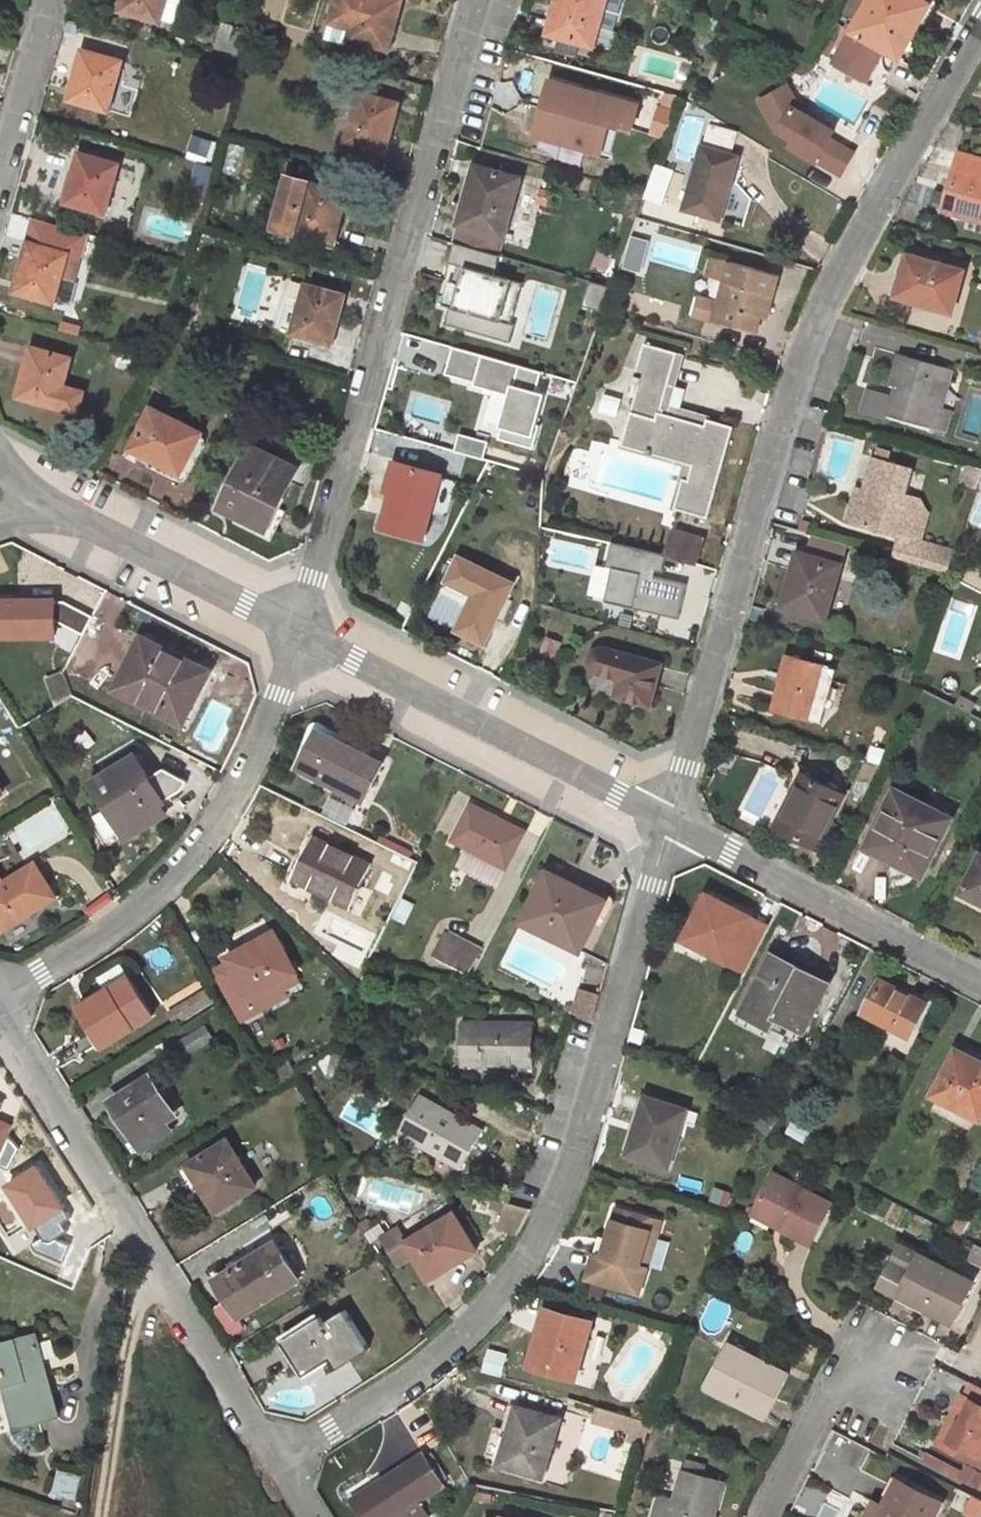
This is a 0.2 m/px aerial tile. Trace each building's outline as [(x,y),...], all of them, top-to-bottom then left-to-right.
[(123,1),(129,3),(126,13),(159,22),(166,0),(123,0),(123,1)] [(330,22),(325,21),(322,31),(386,49),(390,32),(393,33),(399,10),(394,9),(396,0),(336,0),(330,22)] [(548,34),(593,47),(599,27),(606,0),(557,0),(548,34)] [(619,0),(606,0),(599,27),(611,31),(619,0)] [(853,26),(840,49),(833,61),(865,79),(882,49),(899,59),(916,29),(907,24),(921,0),(868,0),(853,26)] [(923,0),(921,0),(907,24),(916,29),(930,4),(923,0)] [(126,13),(129,3),(123,1),(120,11),(126,13)] [(840,49),(853,26),(847,23),(834,46),(840,49)] [(244,31),(223,24),(216,47),(237,53),(244,31)] [(611,31),(599,27),(593,47),(605,50),(611,31)] [(122,61),(85,50),(80,68),(78,67),(72,89),(77,91),(75,101),(108,110),(122,61)] [(581,64),(587,66),(589,60),(582,58),(581,64)] [(545,137),(561,84),(551,82),(536,135),(545,137)] [(801,109),(786,83),(754,100),(773,131),(789,103),(801,109)] [(639,106),(561,84),(545,137),(602,153),(611,155),(618,126),(632,129),(639,106)] [(75,101),(77,91),(72,89),(69,99),(75,101)] [(393,101),(359,92),(346,142),(383,152),(388,135),(390,135),(396,113),(391,111),(393,101)] [(396,113),(399,103),(393,101),(391,111),(396,113)] [(833,127),(801,109),(789,103),(773,131),(788,139),(784,147),(814,163),(829,136),(833,127)] [(709,124),(702,148),(684,209),(719,219),(737,157),(731,155),(737,133),(709,124)] [(855,150),(829,136),(814,163),(840,178),(855,150)] [(959,153),(951,186),(955,188),(954,193),(949,192),(944,211),(980,221),(980,159),(959,153)] [(120,165),(82,154),(78,172),(75,170),(69,193),(74,195),(72,204),(106,214),(120,165)] [(520,178),(475,166),(454,242),(498,255),(520,178)] [(341,191),(288,176),(274,226),(331,242),(336,224),(338,225),(344,202),(339,201),(341,191)] [(347,192),(341,191),(339,201),(344,202),(347,192)] [(74,195),(69,193),(66,203),(72,204),(74,195)] [(331,242),(274,226),(272,233),(329,248),(331,242)] [(589,268),(606,273),(617,242),(601,236),(589,268)] [(639,260),(644,244),(634,241),(628,258),(639,260)] [(79,258),(31,243),(26,261),(24,260),(17,283),(23,284),(20,294),(55,303),(55,300),(59,286),(71,289),(79,258)] [(964,271),(908,254),(896,296),(952,312),(964,271)] [(780,277),(729,262),(713,321),(756,332),(760,316),(766,294),(775,296),(780,277)] [(23,284),(17,283),(15,293),(20,294),(23,284)] [(340,294),(306,284),(292,334),(329,344),(334,327),(336,328),(342,305),(337,303),(340,294)] [(71,289),(59,286),(55,300),(67,303),(71,289)] [(342,305),(345,295),(340,294),(337,303),(342,305)] [(775,296),(766,294),(760,316),(769,318),(775,296)] [(706,425),(661,412),(678,352),(645,343),(635,379),(641,380),(622,445),(693,465),(689,480),(684,478),(675,508),(708,517),(734,426),(707,418),(706,425)] [(71,358),(34,348),(29,364),(26,364),(20,386),(26,388),(23,398),(78,413),(84,391),(63,386),(71,358)] [(672,404),(686,354),(678,352),(661,412),(706,425),(707,418),(708,415),(672,404)] [(951,369),(898,353),(889,384),(895,386),(892,396),(886,416),(946,432),(952,412),(935,407),(938,397),(932,395),(937,379),(942,380),(947,382),(951,369)] [(942,380),(937,379),(932,395),(938,397),(942,380)] [(26,388),(20,386),(17,396),(23,398),(26,388)] [(886,416),(892,396),(866,389),(859,412),(885,420),(886,416)] [(201,433),(152,409),(133,448),(152,458),(148,465),(177,479),(201,434),(201,433)] [(205,444),(205,440),(204,438),(201,434),(177,480),(181,480),(186,479),(205,444)] [(286,463),(250,445),(218,507),(255,525),(252,530),(270,539),(285,510),(276,506),(290,479),(280,475),(286,463)] [(444,463),(457,467),(461,455),(447,451),(444,463)] [(903,538),(898,557),(948,570),(954,549),(922,541),(929,513),(918,504),(903,500),(905,493),(913,468),(873,456),(866,480),(872,481),(869,491),(859,525),(903,538)] [(423,540),(441,474),(394,460),(386,491),(391,493),(381,529),(423,540)] [(296,467),(286,463),(280,475),(290,479),(296,467)] [(968,465),(962,484),(977,489),(980,475),(980,469),(968,465)] [(869,491),(856,487),(846,522),(859,525),(869,491)] [(918,504),(919,497),(905,493),(903,500),(918,504)] [(703,539),(673,530),(667,554),(696,563),(703,539)] [(845,559),(849,546),(831,541),(827,554),(845,559)] [(841,564),(801,553),(796,570),(793,569),(786,594),(792,595),(788,608),(825,619),(841,564)] [(484,643),(512,584),(458,558),(447,582),(474,595),(457,630),(484,643)] [(930,567),(917,564),(916,563),(911,577),(926,581),(930,567)] [(946,572),(933,568),(927,586),(940,590),(946,572)] [(792,595),(786,594),(783,607),(788,608),(792,595)] [(0,601),(0,637),(57,636),(56,621),(56,602),(56,601),(0,601)] [(65,602),(56,602),(56,621),(84,635),(93,617),(65,602)] [(448,612),(433,605),(429,615),(444,622),(448,612)] [(203,667),(142,636),(116,689),(183,724),(203,686),(195,682),(203,667)] [(561,642),(548,637),(542,652),(554,657),(561,642)] [(661,664),(604,648),(600,648),(594,651),(592,653),(591,655),(590,663),(590,666),(593,669),(596,672),(617,678),(619,682),(615,696),(649,705),(661,664)] [(822,665),(793,657),(789,656),(773,710),(806,719),(822,665)] [(211,671),(203,667),(195,682),(203,686),(211,671)] [(976,704),(960,696),(955,705),(971,713),(976,704)] [(334,738),(317,730),(315,735),(332,743),(334,738)] [(303,770),(364,801),(383,763),(334,738),(332,743),(315,735),(303,757),(308,760),(303,770)] [(891,754),(883,749),(877,762),(884,765),(891,754)] [(123,831),(128,838),(166,815),(160,805),(155,796),(159,793),(136,755),(93,781),(109,807),(98,814),(112,837),(123,831)] [(308,760),(303,757),(297,767),(303,770),(308,760)] [(795,793),(789,790),(771,823),(815,846),(842,794),(805,775),(795,793)] [(949,818),(897,791),(878,828),(882,831),(874,847),(891,856),(888,863),(886,867),(888,875),(893,879),(898,880),(903,879),(910,873),(914,875),(917,870),(921,862),(926,865),(949,818)] [(155,796),(160,805),(165,802),(159,793),(155,796)] [(524,832),(471,805),(453,840),(467,847),(506,867),(524,832)] [(849,833),(832,824),(829,829),(847,838),(849,833)] [(882,831),(878,828),(876,827),(864,851),(888,863),(891,856),(874,847),(882,831)] [(845,842),(847,838),(829,829),(827,834),(845,842)] [(293,878),(351,907),(371,865),(313,837),(293,878)] [(506,867),(467,847),(459,864),(497,883),(506,867)] [(980,904),(980,854),(960,893),(980,904)] [(56,897),(34,862),(3,882),(0,877),(0,926),(3,931),(56,897)] [(922,872),(926,865),(921,862),(917,870),(922,872)] [(605,900),(548,871),(523,921),(548,934),(551,929),(583,945),(605,900)] [(748,916),(697,890),(671,941),(722,967),(748,916)] [(414,905),(402,899),(392,918),(405,924),(414,905)] [(766,925),(748,916),(722,967),(740,976),(766,925)] [(583,945),(551,929),(548,934),(581,949),(583,945)] [(481,949),(449,932),(437,958),(469,975),(481,949)] [(280,983),(285,992),(301,983),(275,935),(256,945),(255,942),(235,953),(238,958),(229,963),(214,971),(237,1013),(253,1005),(250,999),(280,983)] [(238,958),(235,953),(227,957),(229,963),(238,958)] [(829,983),(776,956),(758,990),(759,990),(762,991),(750,1013),(749,1017),(771,1028),(777,1017),(805,1032),(829,983)] [(106,991),(129,977),(121,964),(99,978),(106,991)] [(103,1046),(154,1015),(129,977),(106,991),(78,1007),(92,1030),(100,1042),(103,1046)] [(866,1011),(910,1034),(925,1004),(910,997),(881,982),(866,1011)] [(253,1005),(237,1013),(241,1021),(287,996),(285,992),(280,983),(250,999),(253,1005)] [(762,991),(759,990),(758,990),(754,987),(742,1009),(750,1013),(762,991)] [(600,995),(580,989),(577,1003),(596,1008),(600,995)] [(910,997),(925,1004),(929,998),(914,990),(910,997)] [(176,1022),(209,1002),(203,992),(169,1012),(176,1022)] [(596,1008),(577,1003),(574,1014),(593,1019),(596,1008)] [(535,1022),(462,1020),(461,1066),(519,1067),(519,1057),(534,1057),(535,1022)] [(212,1039),(204,1026),(169,1050),(176,1062),(212,1039)] [(94,1046),(100,1042),(92,1030),(86,1034),(94,1046)] [(956,1049),(932,1096),(980,1120),(980,1119),(980,1062),(956,1049)] [(333,1053),(328,1074),(339,1077),(345,1057),(333,1053)] [(534,1057),(519,1057),(519,1067),(534,1067),(534,1057)] [(296,1073),(288,1059),(268,1071),(277,1086),(296,1073)] [(270,1087),(265,1076),(255,1082),(261,1093),(270,1087)] [(173,1113),(150,1078),(116,1101),(147,1149),(170,1133),(161,1121),(173,1113)] [(484,1130),(420,1094),(397,1133),(448,1162),(453,1153),(466,1161),(484,1130)] [(687,1110),(646,1097),(627,1155),(668,1167),(687,1110)] [(804,1144),(811,1133),(792,1121),(785,1132),(804,1144)] [(211,1202),(216,1199),(221,1208),(255,1187),(227,1141),(179,1170),(197,1199),(205,1194),(211,1202)] [(466,1161),(453,1153),(448,1162),(461,1169),(466,1161)] [(812,1245),(833,1204),(804,1189),(772,1173),(756,1205),(787,1222),(784,1230),(812,1245)] [(807,1184),(804,1189),(833,1204),(835,1199),(807,1184)] [(506,1202),(493,1198),(490,1208),(502,1212),(506,1202)] [(221,1208),(216,1199),(211,1202),(216,1211),(221,1208)] [(502,1212),(496,1230),(518,1235),(530,1209),(506,1202),(502,1212)] [(787,1222),(756,1205),(752,1213),(784,1230),(787,1222)] [(638,1266),(649,1230),(632,1225),(635,1215),(616,1208),(607,1238),(611,1239),(606,1257),(594,1253),(586,1278),(638,1294),(646,1268),(638,1266)] [(443,1271),(466,1257),(463,1252),(474,1245),(454,1213),(406,1242),(398,1228),(382,1237),(398,1265),(414,1256),(427,1278),(442,1269),(443,1271)] [(660,1222),(635,1215),(632,1225),(649,1230),(638,1266),(646,1268),(660,1222)] [(358,1224),(363,1232),(371,1226),(366,1218),(358,1224)] [(611,1239),(607,1238),(600,1237),(594,1253),(606,1257),(611,1239)] [(239,1317),(299,1279),(275,1242),(215,1280),(239,1317)] [(477,1250),(474,1245),(463,1252),(466,1257),(477,1250)] [(952,1323),(973,1283),(901,1245),(879,1286),(952,1323)] [(977,1246),(971,1258),(980,1263),(980,1248),(977,1246)] [(592,1321),(546,1307),(529,1366),(575,1379),(592,1321)] [(367,1344),(345,1310),(325,1323),(321,1316),(283,1340),(305,1375),(331,1359),(338,1369),(349,1362),(346,1357),(367,1344)] [(36,1335),(0,1345),(0,1376),(1,1375),(9,1403),(11,1402),(19,1428),(58,1417),(36,1335)] [(370,1349),(367,1344),(346,1357),(349,1362),(370,1349)] [(788,1373),(729,1344),(707,1387),(766,1418),(788,1373)] [(969,1399),(975,1386),(971,1384),(964,1397),(969,1399)] [(977,1466),(980,1458),(980,1389),(975,1386),(969,1399),(964,1397),(962,1396),(951,1416),(958,1420),(944,1448),(977,1466)] [(501,1459),(517,1407),(509,1405),(502,1429),(493,1426),(485,1455),(501,1459)] [(560,1419),(517,1407),(501,1459),(500,1464),(542,1476),(560,1419)] [(958,1420),(951,1416),(936,1445),(944,1448),(958,1420)] [(422,1452),(373,1485),(376,1489),(353,1503),(362,1516),(397,1516),(402,1514),(417,1504),(445,1486),(442,1482),(426,1457),(422,1452)] [(442,1482),(446,1478),(430,1454),(426,1457),(442,1482)] [(688,1461),(685,1471),(701,1476),(704,1466),(688,1461)] [(683,1471),(675,1499),(660,1495),(653,1516),(714,1516),(724,1482),(701,1476),(685,1471),(683,1471)] [(883,1508),(872,1503),(865,1516),(934,1516),(941,1502),(898,1479),(883,1508)] [(376,1489),(373,1485),(351,1500),(353,1503),(376,1489)] [(491,1494),(477,1491),(476,1501),(489,1503),(491,1494)] [(974,1516),(980,1516),(980,1501),(972,1496),(964,1512),(974,1516)] [(417,1504),(402,1514),(404,1516),(426,1516),(417,1504)]
